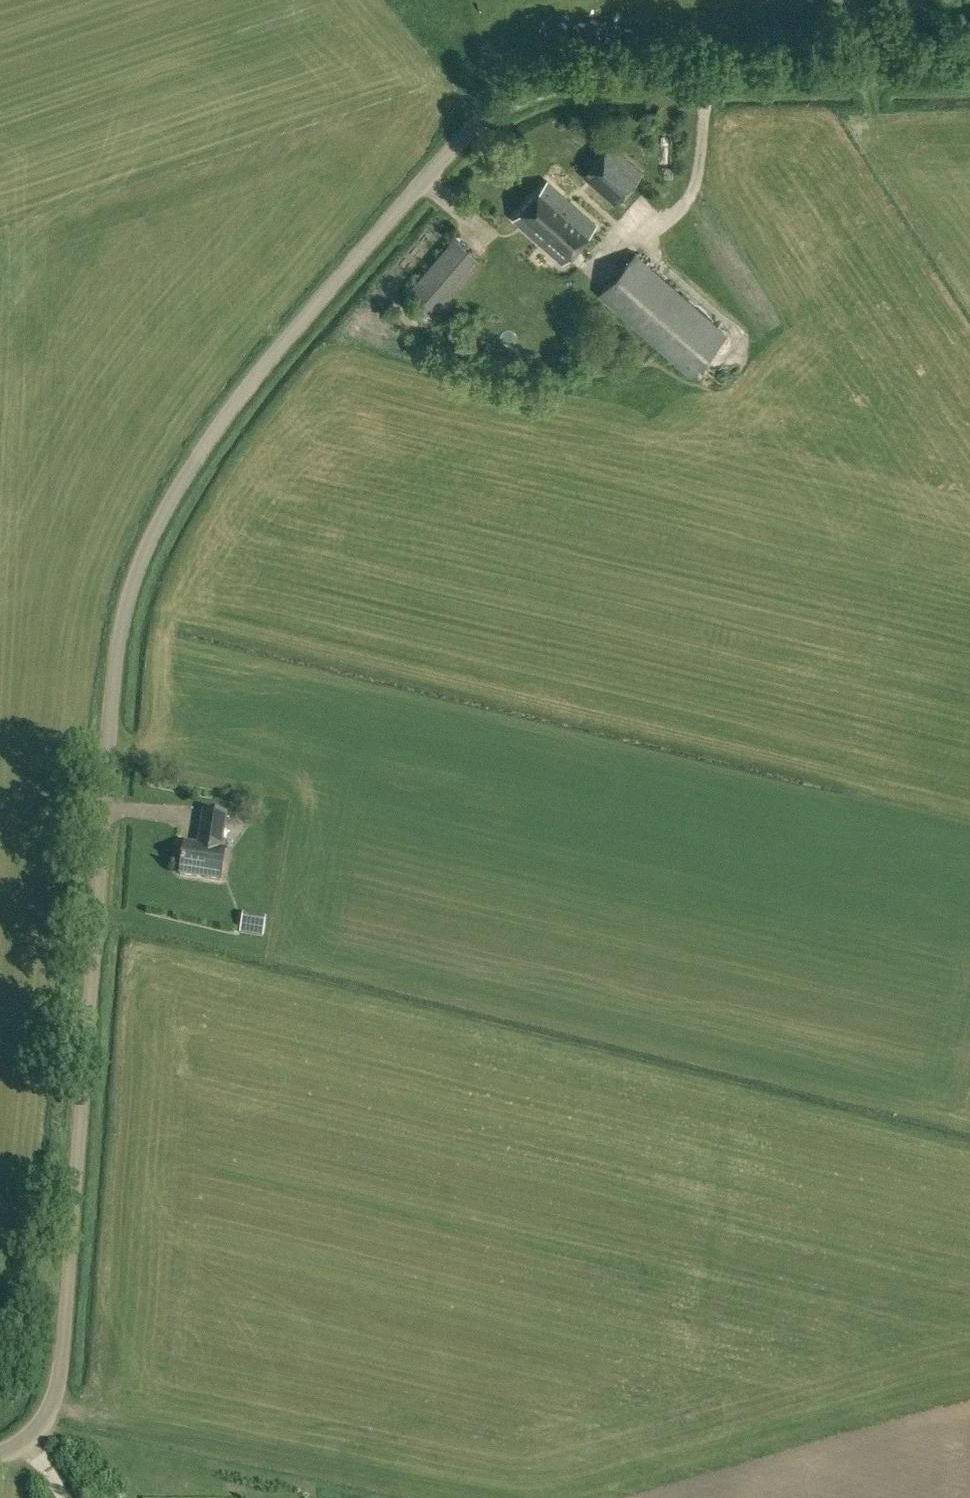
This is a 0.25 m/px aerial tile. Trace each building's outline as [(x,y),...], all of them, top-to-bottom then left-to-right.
[(610,147),(583,177),(616,207),(643,176),(610,147)] [(515,221),(563,263),(597,225),(549,183),(515,221)] [(405,295),(433,318),(482,261),(454,238),(405,295)] [(597,296),(691,376),(728,334),(636,253),(597,296)] [(180,874),(220,880),(225,850),(221,850),(226,814),(202,811),(197,846),(184,844),(180,874)] [(263,937),(266,920),(244,916),(241,933),(263,937)]
